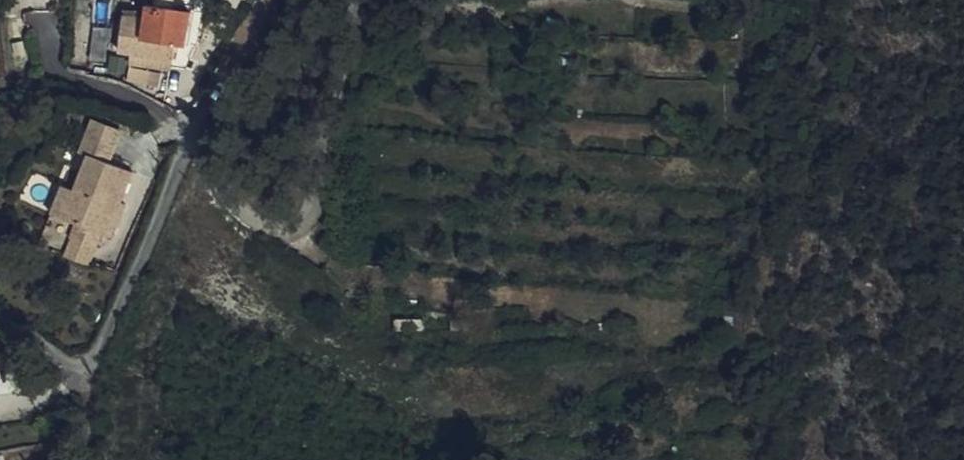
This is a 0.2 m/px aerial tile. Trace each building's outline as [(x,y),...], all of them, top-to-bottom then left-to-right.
[(124,16),(120,54),(174,61),(177,43),(186,45),(191,12),(147,5),(146,19),(124,16)] [(174,61),(120,54),(119,59),(172,67),(174,61)] [(90,155),(75,190),(64,219),(77,225),(71,239),(74,240),(96,248),(111,211),(115,201),(120,203),(132,171),(90,155)] [(64,219),(75,190),(63,185),(52,214),(64,219)] [(116,213),(120,203),(115,201),(111,211),(116,213)] [(96,248),(74,240),(68,255),(89,263),(96,248)]
